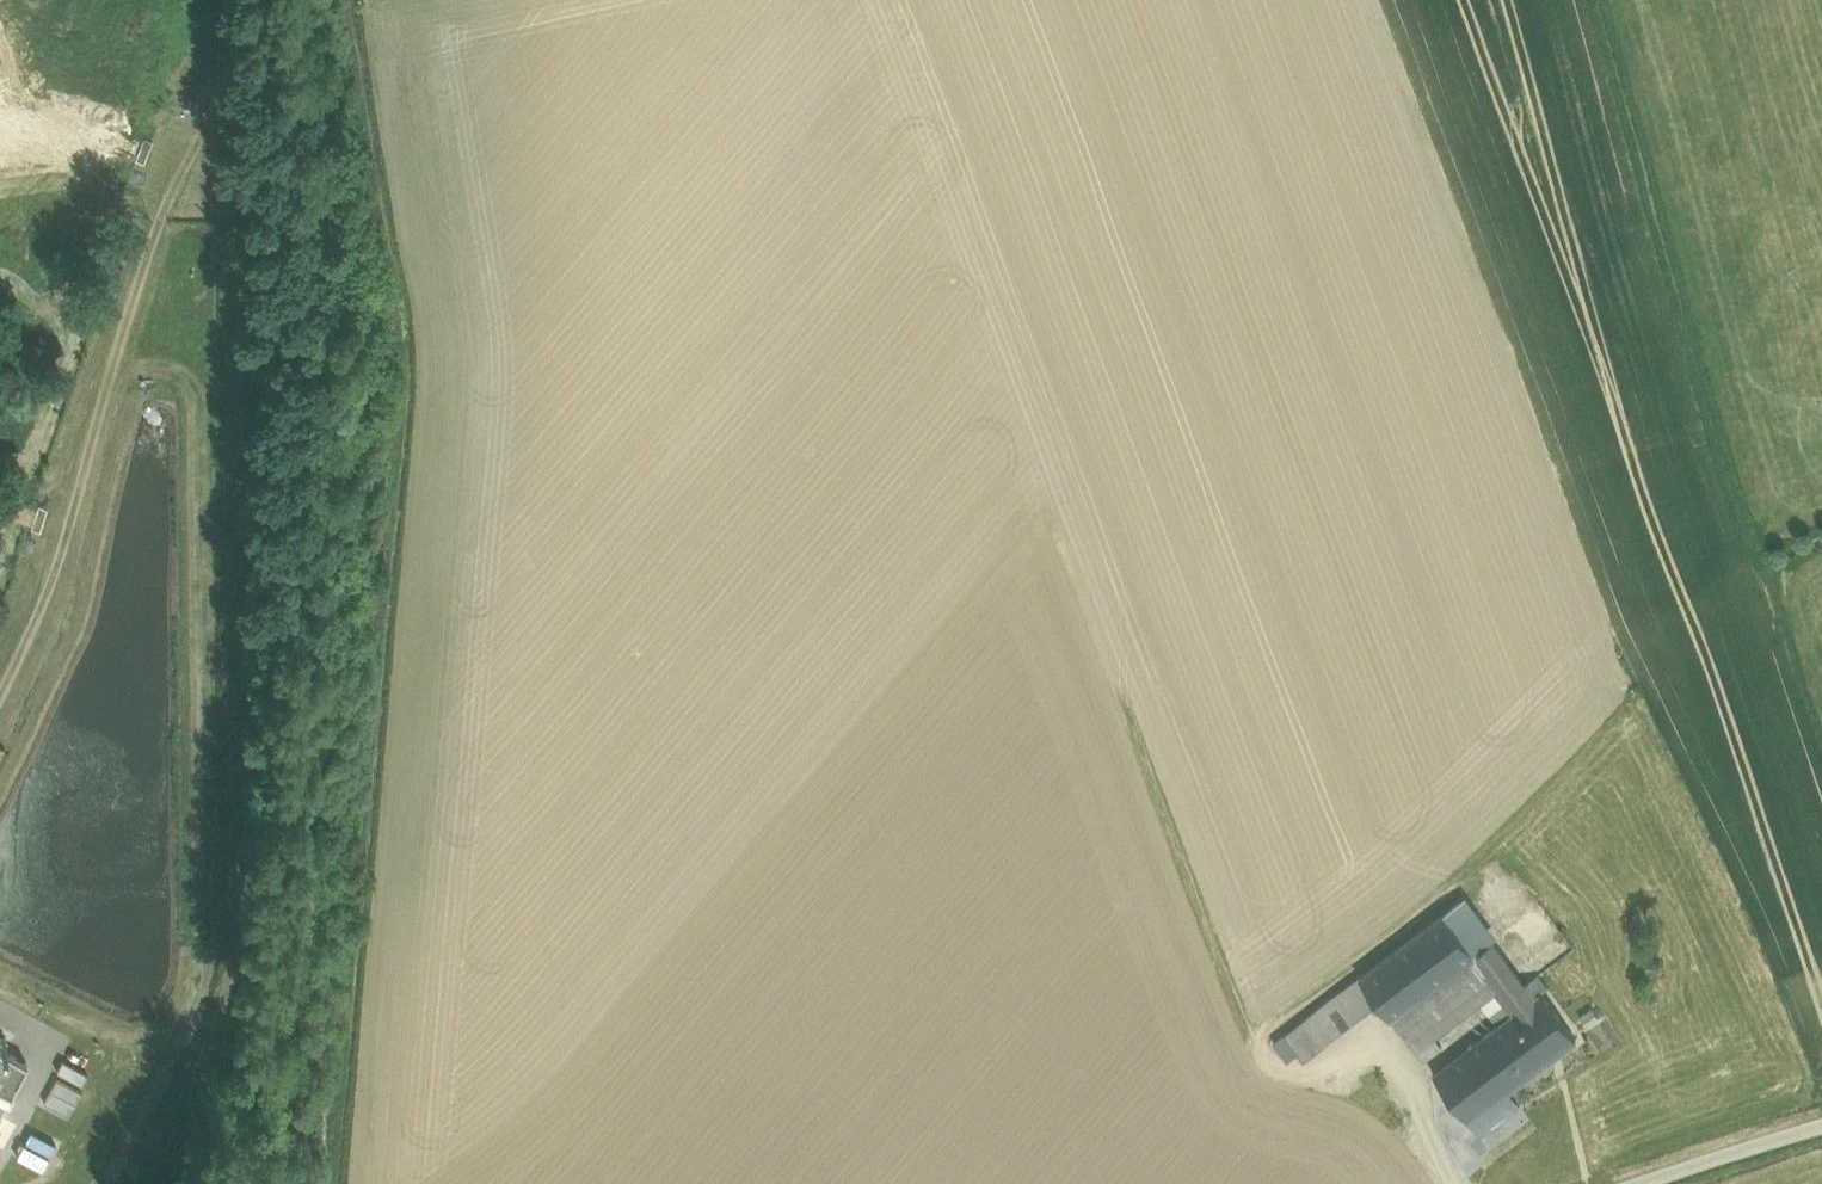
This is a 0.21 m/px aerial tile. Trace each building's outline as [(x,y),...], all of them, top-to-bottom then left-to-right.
[(144,135),(136,158),(144,162),(153,138),(144,135)] [(49,515),(40,512),(32,535),(41,538),(49,515)] [(1460,899),(1360,976),(1381,1003),(1424,1060),(1443,1045),(1439,1038),(1476,1009),(1492,1029),(1535,998),(1523,982),(1460,899)] [(1536,972),(1523,982),(1535,998),(1542,993),(1547,987),(1536,972)] [(1381,1003),(1360,976),(1286,1033),(1306,1059),(1381,1003)] [(1577,1039),(1542,993),(1535,998),(1492,1029),(1433,1073),(1480,1135),(1520,1106),(1506,1090),(1577,1039)] [(28,1064),(0,1049),(0,1118),(28,1064)] [(63,1060),(57,1072),(82,1085),(88,1073),(63,1060)] [(58,1079),(51,1091),(77,1104),(83,1092),(58,1079)] [(77,1104),(51,1091),(45,1104),(70,1117),(77,1104)]
